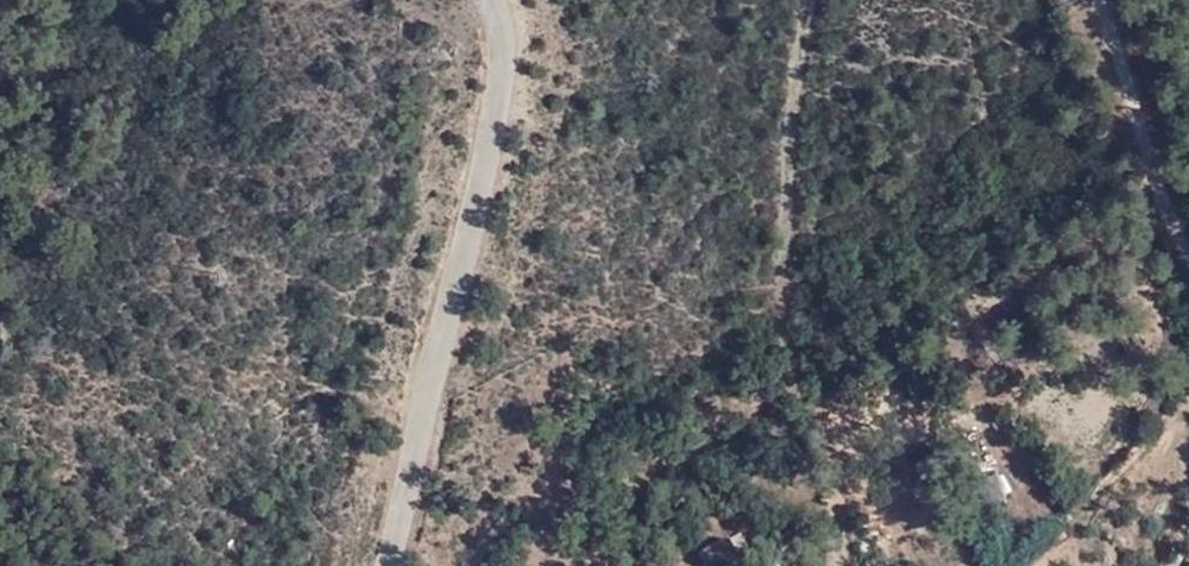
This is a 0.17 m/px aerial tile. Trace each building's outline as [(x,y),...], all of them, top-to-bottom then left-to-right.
[(748,547),(731,554),(723,541),(706,548),(711,565),(710,565),(758,565),(748,547)]
